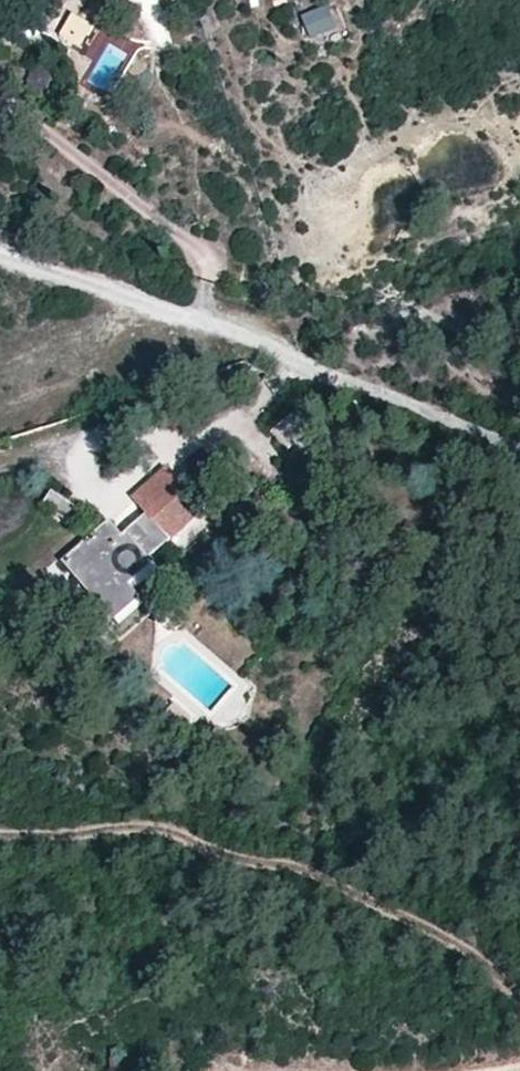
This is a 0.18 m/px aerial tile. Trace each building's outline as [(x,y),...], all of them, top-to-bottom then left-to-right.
[(332,4),(302,15),(311,41),(341,30),(332,4)] [(28,72),(32,92),(52,88),(48,68),(28,72)] [(318,426),(302,407),(272,433),(289,452),(318,426)] [(150,558),(202,512),(164,472),(135,497),(151,514),(134,529),(135,531),(125,540),(110,523),(66,562),(116,619),(140,598),(129,584),(154,562),(150,558)] [(82,509),(52,490),(43,505),(72,524),(82,509)]
